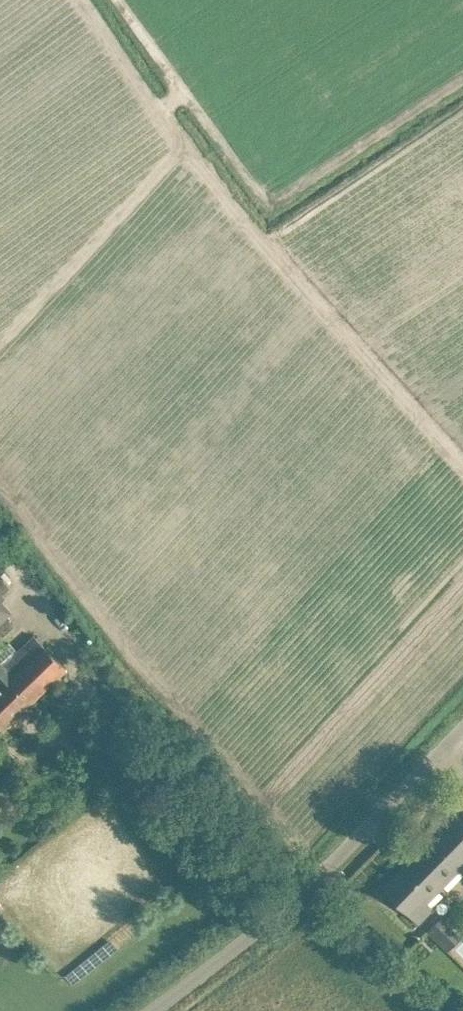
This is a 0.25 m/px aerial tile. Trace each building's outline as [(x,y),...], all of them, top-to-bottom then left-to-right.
[(10,586),(0,575),(0,596),(10,586)] [(14,624),(7,617),(0,609),(0,637),(14,624)] [(0,658),(0,669),(29,699),(31,701),(66,667),(52,652),(33,632),(4,662),(0,658)] [(29,699),(0,669),(0,727),(29,699)] [(422,897),(461,859),(462,861),(462,806),(457,800),(425,832),(431,839),(383,887),(418,921),(432,907),(422,897)] [(457,941),(462,938),(462,918),(460,911),(445,919),(457,941)]
